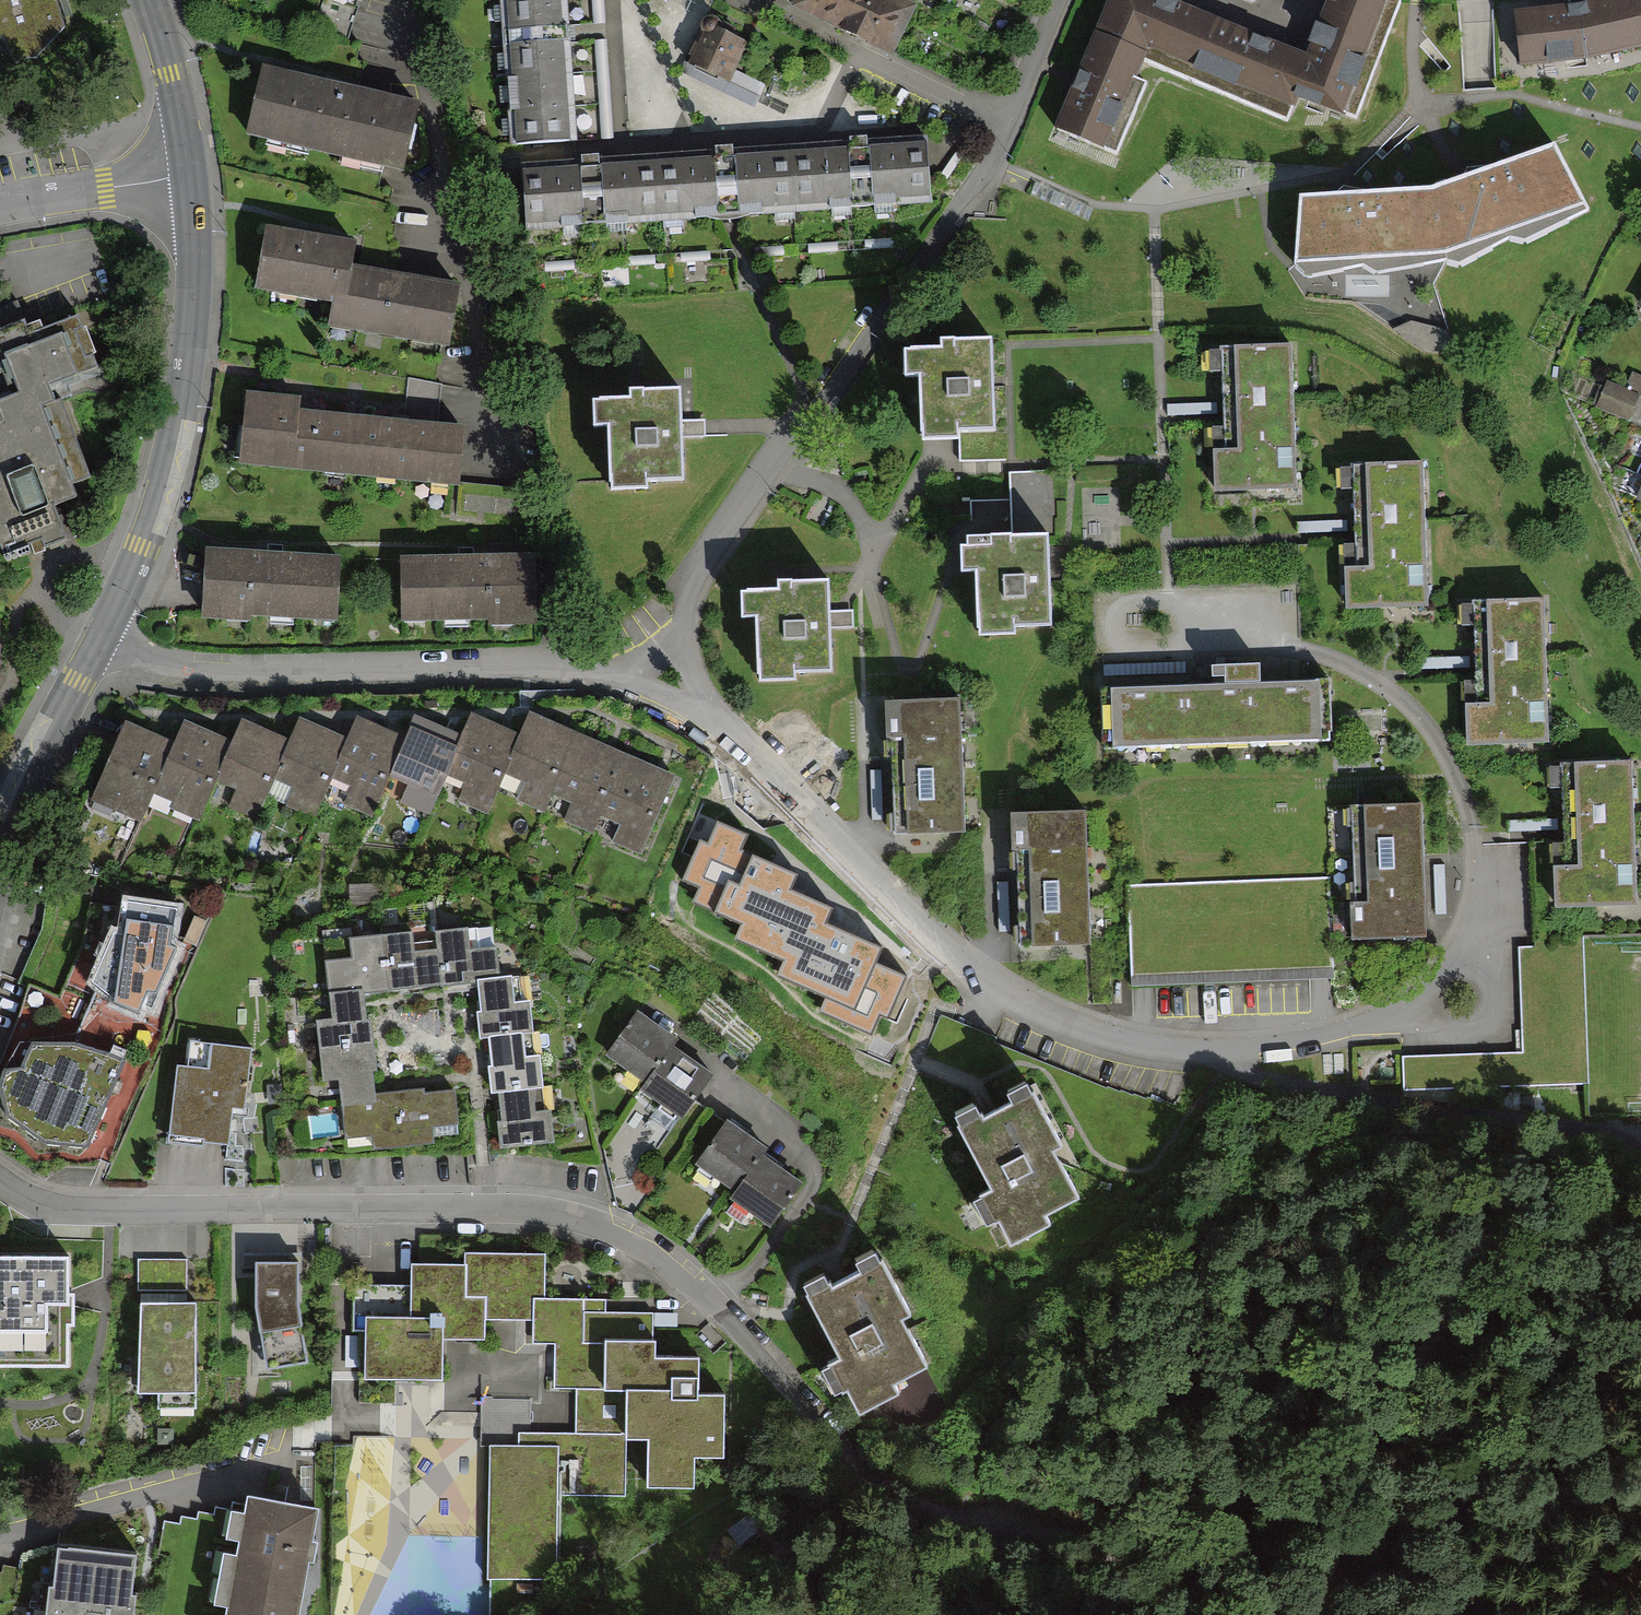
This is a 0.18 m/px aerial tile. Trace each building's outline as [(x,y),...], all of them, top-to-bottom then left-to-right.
[(29,61),(60,32),(51,3),(52,0),(0,0),(0,72),(2,74),(29,61)] [(357,10),(360,0),(327,0),(357,10)] [(496,35),(565,30),(564,20),(563,0),(493,0),(496,35)] [(912,6),(899,0),(797,0),(795,4),(852,34),(891,54),(912,6)] [(1107,150),(1144,56),(1289,112),(1295,96),(1343,115),(1389,0),(1323,0),(1314,24),(1304,50),(1246,27),(1177,0),(1103,0),(1076,68),(1052,128),(1107,150)] [(1576,2),(1510,10),(1517,64),(1585,56),(1640,46),(1640,0),(1587,0),(1576,2)] [(681,69),(727,88),(745,44),(699,25),(681,69)] [(508,148),(572,145),(571,130),(569,101),(567,70),(566,47),(502,51),(508,148)] [(245,137),(397,177),(416,105),(263,66),(245,137)] [(1584,206),(1558,138),(1433,187),(1449,259),(1584,206)] [(857,208),(931,203),(927,140),(853,145),(857,208)] [(853,145),(720,154),(723,203),(724,217),(857,208),(853,145)] [(595,162),(599,225),(724,217),(723,203),(720,154),(595,162)] [(516,168),(521,230),(599,225),(595,162),(516,168)] [(1433,187),(1301,195),(1305,268),(1449,259),(1433,187)] [(325,331),(441,354),(455,286),(405,276),(350,265),(354,248),(311,239),(265,230),(252,294),(329,310),(325,331)] [(59,532),(48,501),(94,486),(58,383),(103,367),(78,297),(0,325),(0,376),(7,398),(0,400),(0,553),(59,532)] [(916,437),(990,434),(986,344),(934,346),(934,354),(903,355),(904,379),(914,379),(916,437)] [(1296,488),(1290,346),(1201,350),(1208,492),(1296,488)] [(1637,395),(1606,384),(1598,408),(1629,418),(1637,395)] [(455,490),(461,431),(423,427),(316,415),(300,413),(302,394),(246,388),(238,459),(401,477),(400,484),(455,490)] [(612,488),(683,484),(679,394),(628,397),(629,406),(598,407),(599,431),(609,431),(612,488)] [(1431,602),(1425,463),(1350,466),(1355,570),(1341,571),(1343,606),(1431,602)] [(1049,628),(1045,538),(1012,539),(965,540),(967,573),(975,573),(977,631),(1049,628)] [(205,613),(341,620),(344,548),(211,542),(205,613)] [(404,620),(537,616),(536,544),(402,549),(404,620)] [(778,584),(778,593),(746,594),(746,619),(755,619),(757,676),(828,675),(826,583),(778,584)] [(1546,738),(1541,600),(1474,603),(1478,704),(1460,705),(1462,741),(1546,738)] [(1219,690),(1095,695),(1098,757),(1331,747),(1329,684),(1254,687),(1253,669),(1218,671),(1219,690)] [(963,843),(956,702),(882,703),(891,843),(963,843)] [(521,726),(504,765),(525,774),(516,794),(546,807),(555,786),(573,794),(563,816),(593,829),(601,810),(621,819),(613,838),(644,851),(680,768),(658,758),(612,738),(560,715),(531,703),(521,726)] [(438,790),(484,810),(504,765),(521,726),(475,706),(465,729),(438,790)] [(322,791),(371,813),(382,788),(408,729),(359,707),(349,730),(322,791)] [(265,788),(315,809),(322,791),(349,730),(299,708),(289,731),(265,788)] [(382,788),(430,809),(438,790),(465,729),(417,708),(408,729),(382,788)] [(210,793),(254,812),(265,788),(289,731),(245,712),(236,735),(210,793)] [(154,795),(200,815),(210,793),(236,735),(189,714),(178,739),(154,795)] [(178,739),(127,716),(93,795),(144,817),(154,795),(178,739)] [(1552,907),(1633,903),(1627,759),(1555,763),(1559,869),(1550,870),(1552,907)] [(1423,806),(1340,809),(1345,941),(1428,938),(1423,806)] [(1087,950),(1084,815),(1008,816),(1013,953),(1087,950)] [(738,916),(779,934),(811,861),(719,822),(692,885),(742,906),(738,916)] [(500,1138),(554,1134),(552,1101),(534,1102),(533,1079),(544,1078),(542,1046),(529,1047),(527,1023),(537,1023),(534,990),(518,991),(516,966),(503,967),(501,935),(474,937),(473,917),(438,919),(440,938),(418,940),(416,921),(353,926),(354,948),(330,950),(335,1010),(320,1011),(325,1075),(338,1074),(343,1131),(374,1129),(375,1141),(437,1136),(436,1118),(460,1117),(457,1086),(426,1088),(425,1081),(418,1081),(405,1082),(374,1084),(372,1061),(381,1061),(379,1039),(378,1024),(377,1007),(369,1008),(367,983),(376,982),(429,978),(475,975),(484,974),(485,995),(478,995),(479,1008),(481,1030),(492,1029),(495,1063),(498,1112),(500,1138)] [(848,1019),(883,1033),(910,966),(876,952),(874,956),(821,935),(799,989),(851,1010),(848,1019)] [(98,985),(148,1015),(180,949),(127,939),(98,985)] [(685,1110),(716,1059),(700,1049),(677,1035),(682,1026),(667,1016),(640,999),(610,1047),(646,1070),(639,1082),(685,1110)] [(170,1132),(229,1139),(234,1103),(249,1104),(256,1039),(210,1034),(207,1060),(179,1057),(170,1132)] [(36,1142),(78,1142),(114,1055),(65,1041),(28,1040),(23,1067),(10,1065),(4,1109),(36,1142)] [(1034,1082),(960,1120),(994,1184),(981,1191),(1006,1238),(1046,1217),(1043,1211),(1080,1191),(1055,1143),(1064,1138),(1034,1082)] [(776,1219),(808,1168),(799,1163),(766,1142),(772,1133),(756,1123),(730,1107),(700,1153),(743,1180),(735,1193),(776,1219)] [(650,1491),(699,1491),(699,1450),(727,1450),(727,1383),(702,1383),(702,1344),(657,1344),(657,1311),(608,1311),(608,1295),(548,1295),(548,1248),(460,1249),(460,1258),(410,1258),(410,1282),(352,1282),(352,1329),(365,1329),(365,1373),(441,1373),(441,1336),(488,1336),(488,1318),(522,1318),(522,1357),(542,1357),(542,1393),(577,1393),(577,1432),(520,1432),(520,1442),(487,1442),(488,1580),(557,1580),(557,1496),(625,1496),(625,1433),(650,1433),(650,1491)] [(916,1306),(886,1248),(807,1289),(841,1354),(826,1362),(840,1389),(848,1384),(862,1410),(899,1391),(893,1380),(930,1361),(904,1312),(916,1306)] [(70,1368),(70,1328),(75,1328),(75,1293),(69,1293),(69,1256),(0,1256),(0,1368),(70,1368)] [(139,1259),(139,1291),(187,1291),(187,1258),(139,1259)] [(298,1263),(257,1263),(255,1306),(267,1369),(306,1362),(297,1302),(298,1263)] [(197,1407),(197,1304),(140,1305),(138,1393),(159,1394),(158,1408),(197,1407)] [(242,1485),(221,1614),(297,1614),(316,1497),(242,1485)] [(138,1543),(57,1533),(52,1574),(49,1573),(44,1614),(129,1614),(138,1543)]
